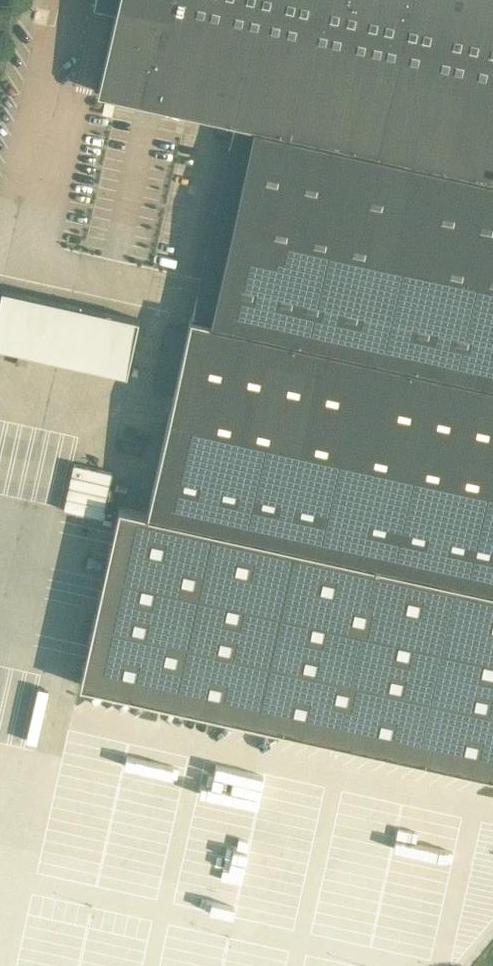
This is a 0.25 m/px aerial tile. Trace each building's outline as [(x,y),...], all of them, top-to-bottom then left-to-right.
[(191,315),(148,510),(119,504),(80,682),(492,773),(492,0),(95,0),(94,5),(116,9),(98,90),(254,124),(211,319),(191,315)] [(130,370),(140,315),(1,289),(0,296),(0,346),(130,370)]
